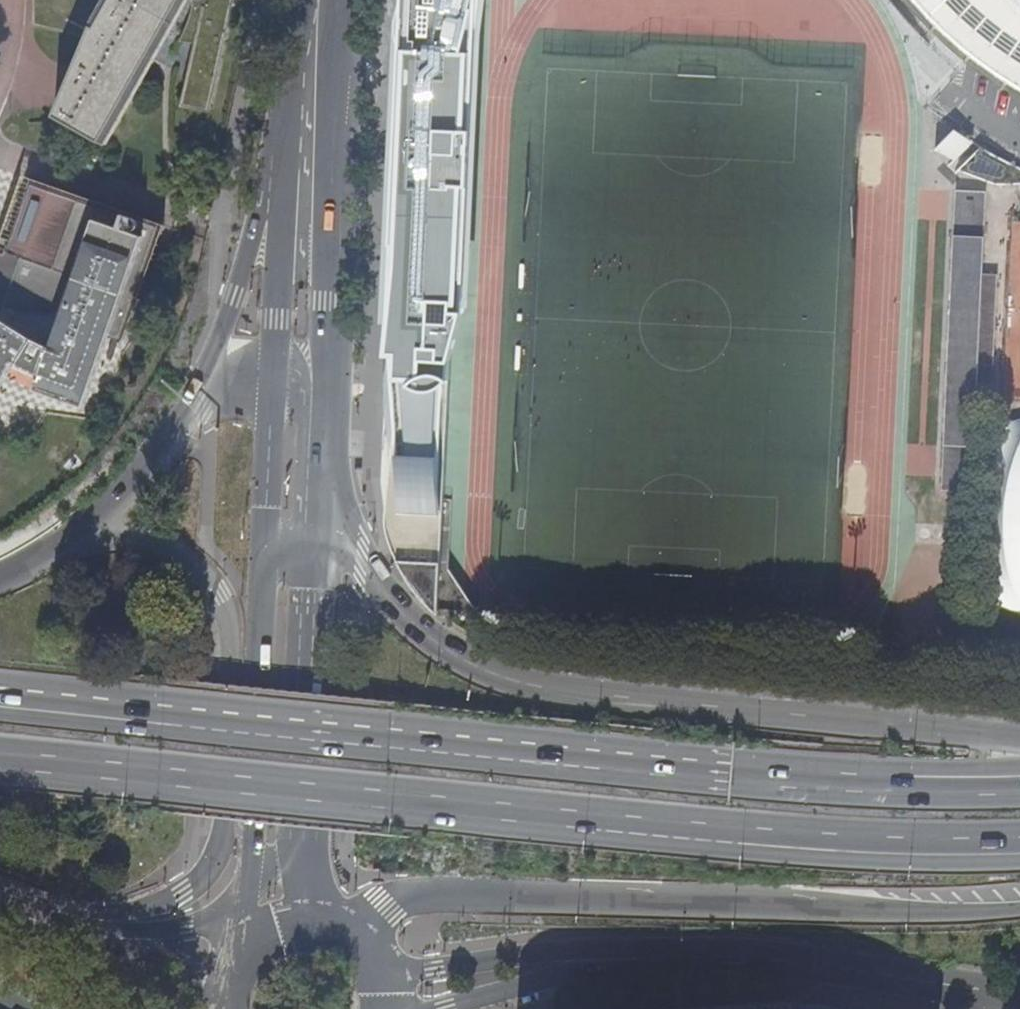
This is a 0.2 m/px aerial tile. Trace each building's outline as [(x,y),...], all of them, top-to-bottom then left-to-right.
[(55,115),(105,143),(189,0),(34,0),(34,25),(88,39),(55,115)] [(192,4),(192,14),(180,41),(194,44),(183,98),(211,103),(223,50),(234,0),(191,0),(192,4)] [(404,26),(400,81),(396,173),(393,219),(391,274),(388,331),(387,354),(392,354),(389,361),(387,370),(386,399),(389,435),(394,453),(390,483),(384,522),(385,526),(389,539),(394,552),(404,574),(427,604),(439,616),(467,55),(463,53),(475,0),(408,0),(404,26)] [(938,33),(965,58),(1010,91),(1019,95),(1019,1),(1019,0),(909,0),(938,33)] [(947,132),(938,146),(958,158),(966,143),(947,132)] [(15,366),(40,376),(35,390),(83,407),(109,336),(121,339),(160,226),(31,181),(30,185),(10,240),(5,239),(1,238),(0,240),(0,389),(15,366)] [(958,192),(958,218),(979,218),(979,193),(958,192)] [(974,247),(976,229),(957,226),(954,244),(974,247)] [(1019,612),(1019,410),(993,409),(991,612),(1019,612)]
